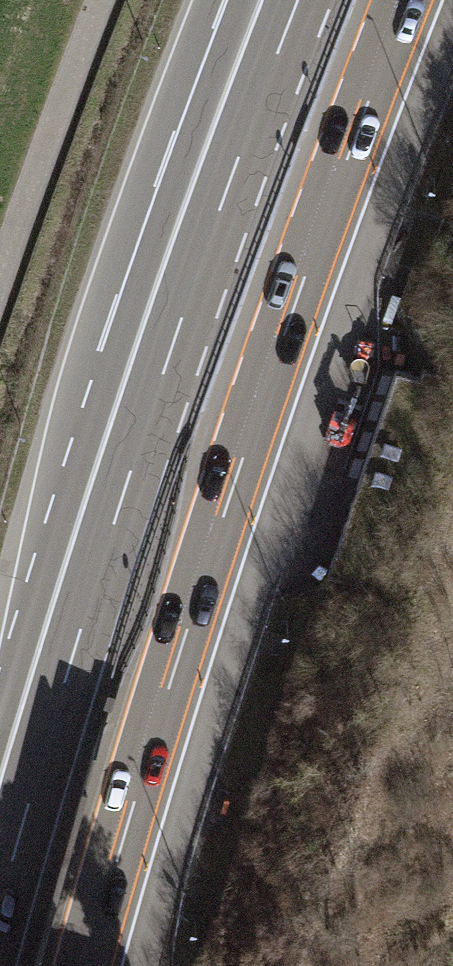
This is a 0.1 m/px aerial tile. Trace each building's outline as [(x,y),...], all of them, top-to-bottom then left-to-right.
[(426,610),(452,532),(452,380),(423,370),(420,379),(397,371),(326,577),(426,610)]
